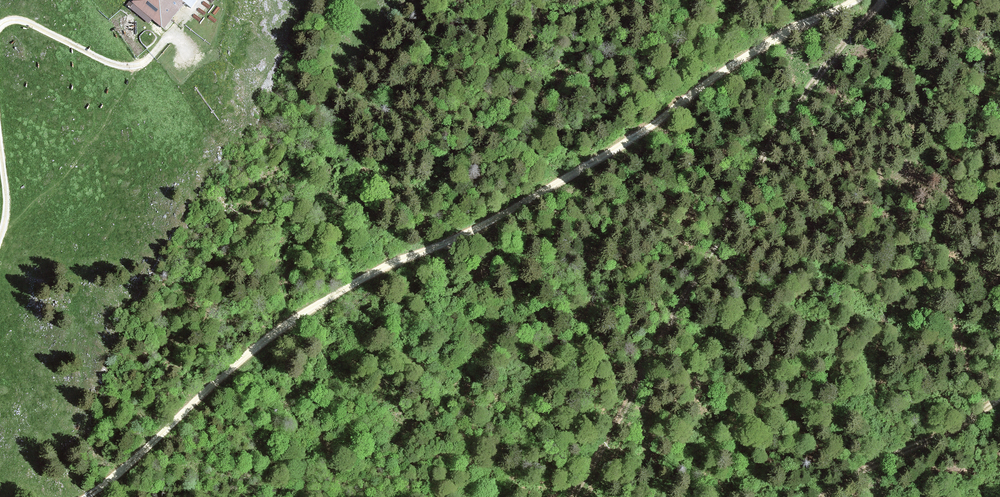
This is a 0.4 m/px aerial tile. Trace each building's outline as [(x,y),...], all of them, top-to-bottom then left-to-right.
[(133,2),(162,28),(165,25),(182,6),(185,10),(194,0),(135,0),(133,2)]
